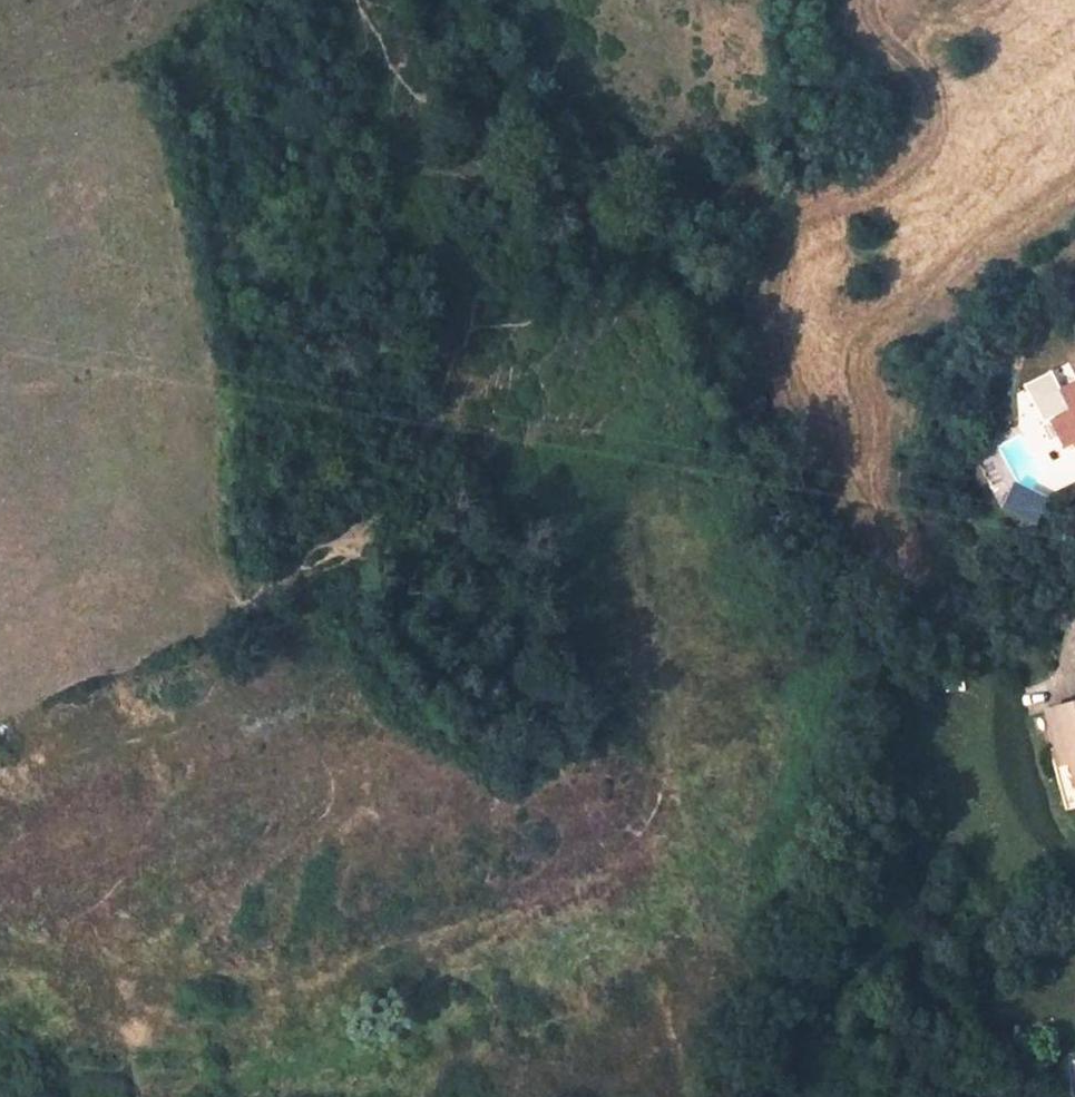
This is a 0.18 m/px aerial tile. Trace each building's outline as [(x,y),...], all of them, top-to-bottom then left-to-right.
[(1053,424),(1069,454),(1074,450),(1074,387),(1061,395),(1072,415),(1053,424)] [(1016,484),(1003,511),(1038,528),(1051,502),(1016,484)] [(1044,711),(1059,766),(1054,768),(1066,811),(1074,808),(1074,703),(1044,711)]
